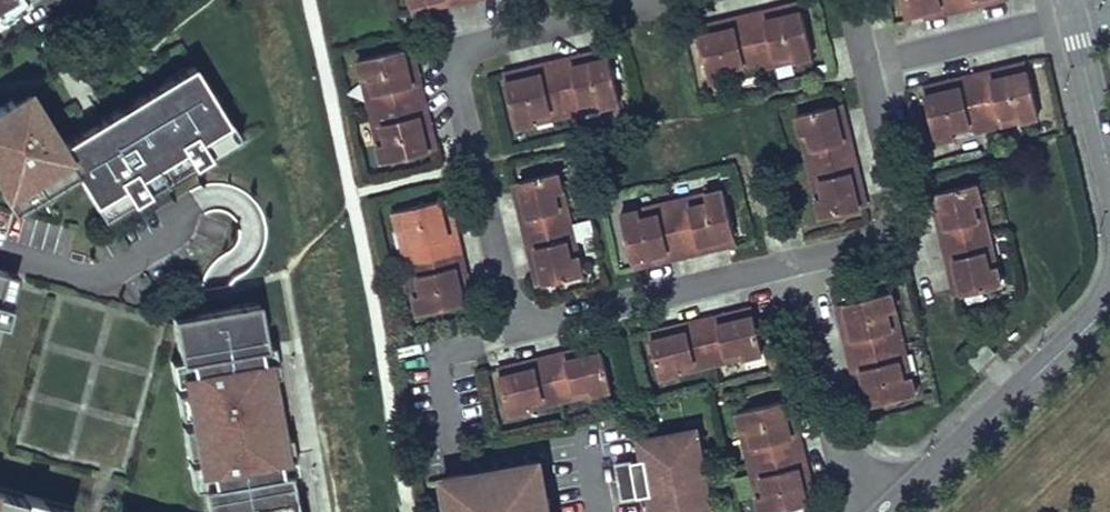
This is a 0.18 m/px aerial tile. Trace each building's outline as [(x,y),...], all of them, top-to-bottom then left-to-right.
[(3,26),(29,10),(23,0),(0,0),(0,21),(3,26)] [(411,4),(413,12),(429,8),(427,0),(426,0),(411,4)] [(905,14),(922,10),(924,17),(939,13),(958,9),(956,0),(902,0),(905,14)] [(958,9),(973,6),(993,1),(992,0),(956,0),(958,9)] [(783,7),(785,15),(802,11),(800,3),(783,7)] [(794,61),(812,57),(802,11),(785,15),(783,7),(766,11),(748,15),(759,61),(792,53),(794,61)] [(924,17),(922,10),(905,14),(907,21),(924,17)] [(759,61),(748,15),(730,20),(714,23),(716,31),(699,35),(710,81),(728,77),(726,69),(759,61)] [(699,35),(716,31),(714,23),(697,28),(699,35)] [(404,49),(408,66),(416,65),(412,48),(404,49)] [(404,49),(358,61),(363,79),(371,77),(379,110),(424,99),(419,78),(416,65),(408,66),(404,49)] [(590,53),(592,61),(609,57),(607,49),(590,53)] [(576,57),(556,62),(567,107),(600,99),(602,107),(620,102),(609,57),(592,61),(590,53),(576,57)] [(792,53),(759,61),(761,69),(794,61),(792,53)] [(4,192),(54,159),(52,157),(62,151),(73,169),(93,200),(121,183),(131,198),(147,188),(138,173),(182,146),(191,161),(207,150),(198,135),(218,123),(228,138),(237,132),(191,61),(101,118),(105,124),(93,132),(90,126),(61,144),(30,96),(14,107),(0,116),(0,186),(4,192)] [(761,69),(759,61),(726,69),(728,77),(761,69)] [(506,82),(517,127),(536,123),(534,115),(567,107),(556,62),(539,66),(521,70),(523,77),(506,82)] [(1010,75),(1027,71),(1026,63),(1008,67),(1010,75)] [(974,76),(985,121),(1018,113),(1020,121),(1039,117),(1027,71),(1010,75),(1008,67),(992,71),(974,76)] [(506,82),(523,77),(521,70),(504,74),(506,82)] [(942,92),(925,96),(936,142),(954,137),(952,129),(985,121),(974,76),(953,81),(940,84),(942,92)] [(379,110),(371,77),(363,79),(371,112),(379,110)] [(925,96),(942,92),(940,84),(923,88),(925,96)] [(0,101),(0,116),(14,107),(7,97),(0,101)] [(424,99),(379,110),(387,143),(379,145),(383,164),(429,153),(425,136),(433,134),(430,122),(424,99)] [(600,99),(567,107),(569,115),(602,107),(600,99)] [(834,106),(838,123),(845,121),(841,104),(834,106)] [(819,163),(854,155),(850,139),(845,121),(838,123),(834,106),(798,114),(802,133),(810,131),(819,163)] [(569,115),(567,107),(534,115),(536,123),(569,115)] [(387,143),(379,110),(371,112),(379,145),(387,143)] [(1018,113),(985,121),(987,129),(1020,121),(1018,113)] [(101,118),(90,126),(93,132),(105,124),(101,118)] [(987,129),(985,121),(952,129),(954,137),(987,129)] [(218,123),(198,135),(207,150),(228,138),(218,123)] [(819,163),(810,131),(802,133),(811,165),(819,163)] [(433,134),(425,136),(429,153),(437,151),(433,134)] [(182,146),(138,173),(147,188),(191,161),(182,146)] [(4,192),(2,193),(12,208),(73,169),(62,151),(52,157),(54,159),(4,192)] [(858,174),(854,155),(819,163),(826,196),(818,198),(823,217),(858,208),(854,191),(862,190),(858,174)] [(818,198),(826,196),(819,163),(811,165),(818,198)] [(560,226),(553,193),(561,191),(557,173),(521,182),(525,198),(517,200),(522,220),(526,235),(560,226)] [(517,200),(525,198),(521,182),(513,183),(517,200)] [(939,224),(944,244),(981,235),(973,203),(981,201),(977,182),(939,191),(943,208),(936,210),(939,224)] [(121,183),(93,200),(103,215),(131,198),(121,183)] [(735,236),(724,190),(706,194),(708,202),(675,210),(685,255),(708,250),(720,247),(718,240),(735,236)] [(862,190),(854,191),(858,208),(866,207),(862,190)] [(561,191),(553,193),(560,226),(568,224),(561,191)] [(936,210),(943,208),(939,191),(932,193),(936,210)] [(673,202),(675,210),(708,202),(706,194),(673,202)] [(440,199),(444,216),(452,214),(448,197),(440,199)] [(406,227),(414,260),(460,249),(455,229),(452,214),(444,216),(440,199),(394,210),(398,229),(406,227)] [(981,201),(973,203),(981,235),(989,234),(981,201)] [(673,202),(640,209),(642,218),(675,210),(673,202)] [(664,260),(685,255),(675,210),(642,218),(640,209),(621,214),(632,260),(649,256),(651,263),(664,260)] [(560,226),(569,258),(576,257),(568,224),(560,226)] [(569,258),(560,226),(526,235),(531,257),(534,269),(542,267),(546,284),(581,275),(576,257),(569,258)] [(406,261),(414,260),(406,227),(398,229),(406,261)] [(989,234),(981,235),(988,269),(996,267),(989,234)] [(964,294),(1001,285),(996,267),(988,269),(981,235),(944,244),(949,266),(952,278),(960,276),(964,294)] [(735,236),(718,240),(720,247),(737,243),(735,236)] [(414,295),(418,313),(464,302),(460,285),(468,283),(465,273),(460,249),(414,260),(422,293),(414,295)] [(651,263),(649,256),(632,260),(634,267),(651,263)] [(414,295),(422,293),(414,260),(406,261),(414,295)] [(0,267),(0,338),(18,272),(0,267)] [(546,284),(542,267),(534,269),(538,286),(546,284)] [(964,294),(960,276),(952,278),(956,295),(964,294)] [(468,283),(460,285),(464,302),(472,300),(468,283)] [(255,292),(244,294),(247,309),(258,307),(255,292)] [(895,310),(891,292),(845,303),(849,320),(841,322),(846,340),(850,356),(895,345),(887,312),(895,310)] [(171,307),(181,357),(190,355),(194,377),(195,385),(198,397),(188,398),(191,412),(193,422),(196,442),(205,440),(213,481),(204,483),(209,511),(285,511),(282,498),(293,496),(288,467),(274,469),(271,455),(285,452),(267,356),(254,359),(251,344),(264,341),(258,307),(247,309),(244,294),(223,298),(171,307)] [(841,322),(849,320),(845,303),(837,305),(841,322)] [(735,313),(737,320),(754,316),(752,309),(735,313)] [(895,310),(887,312),(895,345),(903,343),(895,310)] [(744,356),(762,352),(754,316),(737,320),(735,313),(720,316),(700,321),(709,356),(742,348),(744,356)] [(676,364),(709,356),(700,321),(677,327),(666,329),(668,337),(651,341),(659,376),(678,372),(676,364)] [(649,333),(651,341),(668,337),(666,329),(649,333)] [(264,341),(251,344),(254,359),(267,356),(264,341)] [(895,345),(903,378),(911,376),(903,343),(895,345)] [(996,353),(986,343),(969,360),(979,370),(996,353)] [(586,357),(603,353),(601,345),(584,349),(586,357)] [(895,345),(850,356),(856,380),(858,391),(866,389),(870,406),(916,395),(911,376),(903,378),(895,345)] [(742,348),(709,356),(711,364),(744,356),(742,348)] [(550,358),(558,393),(591,384),(593,392),(612,388),(603,353),(586,357),(584,349),(569,353),(550,358)] [(190,355),(181,357),(185,378),(194,377),(190,355)] [(711,364),(709,356),(676,364),(678,372),(711,364)] [(181,357),(172,359),(175,380),(185,378),(181,357)] [(500,378),(509,413),(528,409),(525,401),(558,393),(550,358),(534,362),(516,366),(517,374),(500,378)] [(500,378),(517,374),(516,366),(499,370),(500,378)] [(194,377),(185,378),(186,387),(195,385),(194,377)] [(591,384),(558,393),(560,400),(593,392),(591,384)] [(195,385),(186,387),(188,398),(198,397),(195,385)] [(188,398),(186,387),(177,389),(182,414),(191,412),(188,398)] [(870,406),(866,389),(858,391),(863,408),(870,406)] [(560,400),(558,393),(525,401),(528,409),(560,400)] [(783,401),(788,418),(795,416),(791,399),(783,401)] [(783,401),(738,412),(742,430),(750,428),(758,461),(803,450),(799,430),(795,416),(788,418),(783,401)] [(189,453),(198,451),(196,442),(193,422),(184,423),(189,453)] [(758,461),(750,428),(742,430),(750,463),(758,461)] [(707,502),(710,502),(697,432),(655,439),(658,456),(655,461),(650,459),(646,460),(618,465),(625,499),(652,494),(657,493),(659,488),(664,491),(668,511),(709,511),(707,502)] [(658,456),(655,439),(642,442),(646,460),(650,459),(655,461),(658,456)] [(205,440),(196,442),(198,451),(200,458),(204,483),(213,481),(205,440)] [(803,450),(758,461),(766,494),(758,496),(762,511),(772,511),(808,503),(804,486),(812,485),(808,469),(803,450)] [(285,452),(271,455),(274,469),(288,467),(285,452)] [(195,484),(204,483),(200,458),(190,460),(195,484)] [(537,487),(547,485),(543,460),(445,478),(450,503),(460,501),(462,511),(542,511),(537,487)] [(758,496),(766,494),(758,461),(750,463),(758,496)] [(75,505),(0,485),(0,511),(73,511),(75,505)] [(547,485),(537,487),(542,511),(552,511),(547,485)] [(812,485),(804,486),(808,503),(816,502),(812,485)] [(664,491),(659,488),(657,493),(652,494),(655,511),(668,511),(664,491)] [(282,498),(285,511),(296,511),(293,496),(282,498)] [(460,501),(450,503),(451,511),(462,511),(460,501)]
